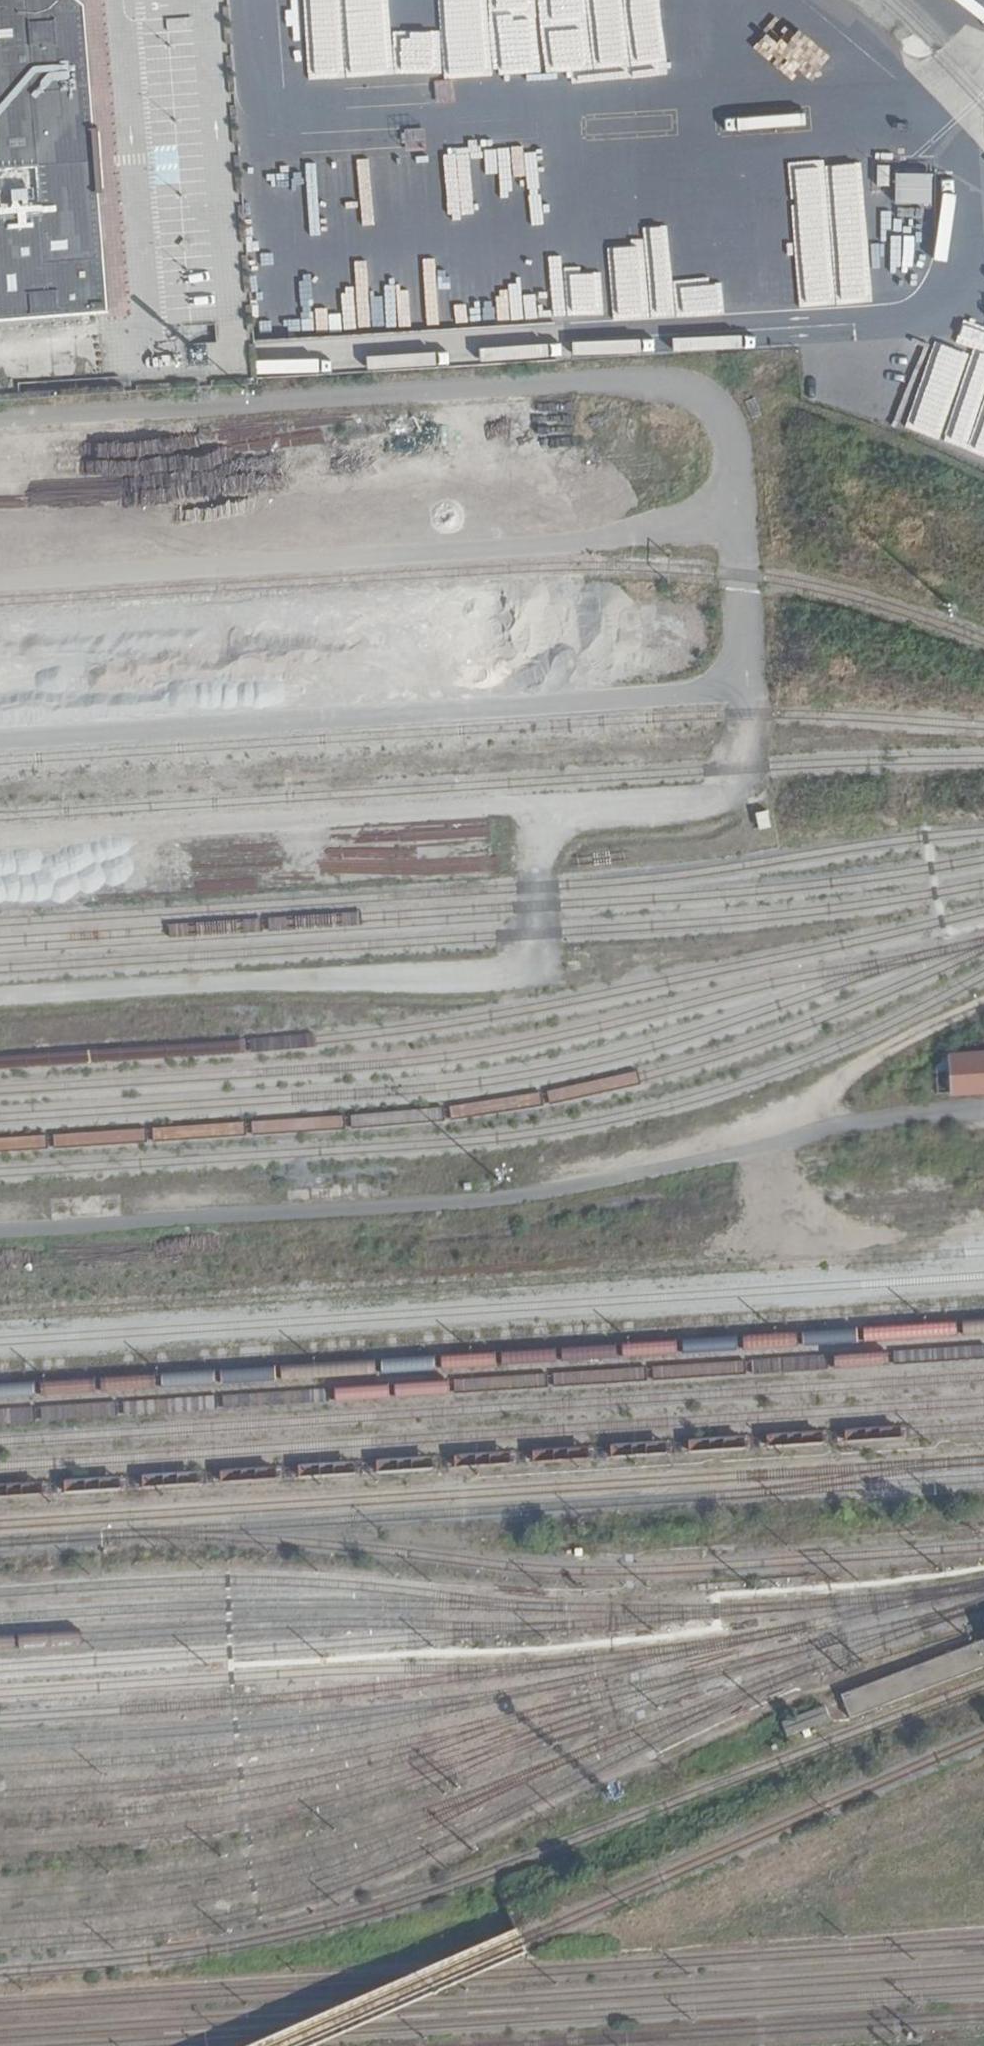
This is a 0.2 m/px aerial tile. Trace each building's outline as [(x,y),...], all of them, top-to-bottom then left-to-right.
[(94,326),(72,15),(56,0),(0,0),(0,333),(94,326)] [(630,0),(274,0),(277,35),(282,34),(285,75),(308,73),(309,88),(340,86),(341,92),(431,86),(430,68),(540,60),(542,78),(566,77),(565,63),(635,58),(630,0)] [(169,31),(191,30),(190,17),(169,18),(169,31)] [(482,322),(893,305),(888,193),(873,194),(871,161),(735,167),(739,271),(674,274),(670,172),(620,174),(621,188),(570,190),(568,164),(522,166),(526,249),(479,251),(482,322)] [(930,205),(931,173),(894,172),(894,204),(930,205)] [(924,360),(899,425),(955,447),(974,400),(970,399),(978,380),(924,360)] [(948,1054),(951,1096),(983,1094),(983,1052),(948,1054)] [(983,1669),(983,1642),(843,1697),(852,1720),(983,1669)]
